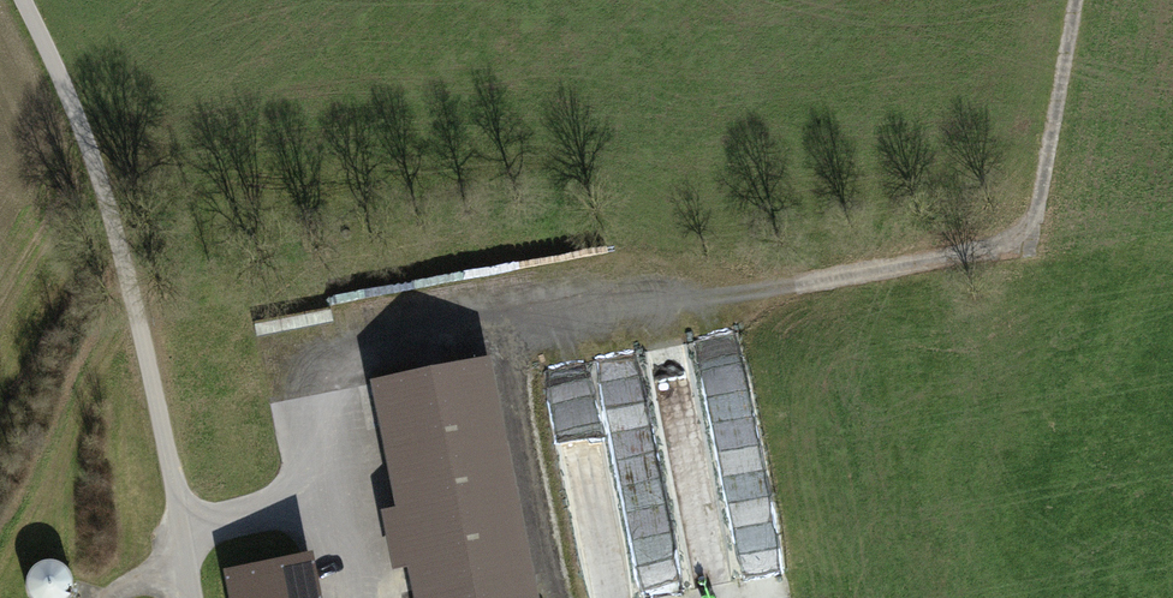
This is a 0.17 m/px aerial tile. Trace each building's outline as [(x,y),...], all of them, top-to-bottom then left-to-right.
[(375,390),(401,511),(385,515),(398,578),(412,575),(417,597),(539,597),(489,366),(375,390)] [(228,573),(233,597),(330,597),(322,555),(228,573)] [(37,597),(66,597),(77,591),(58,559),(25,579),(37,597)] [(589,579),(595,597),(615,597),(629,594),(622,569),(589,579)]
